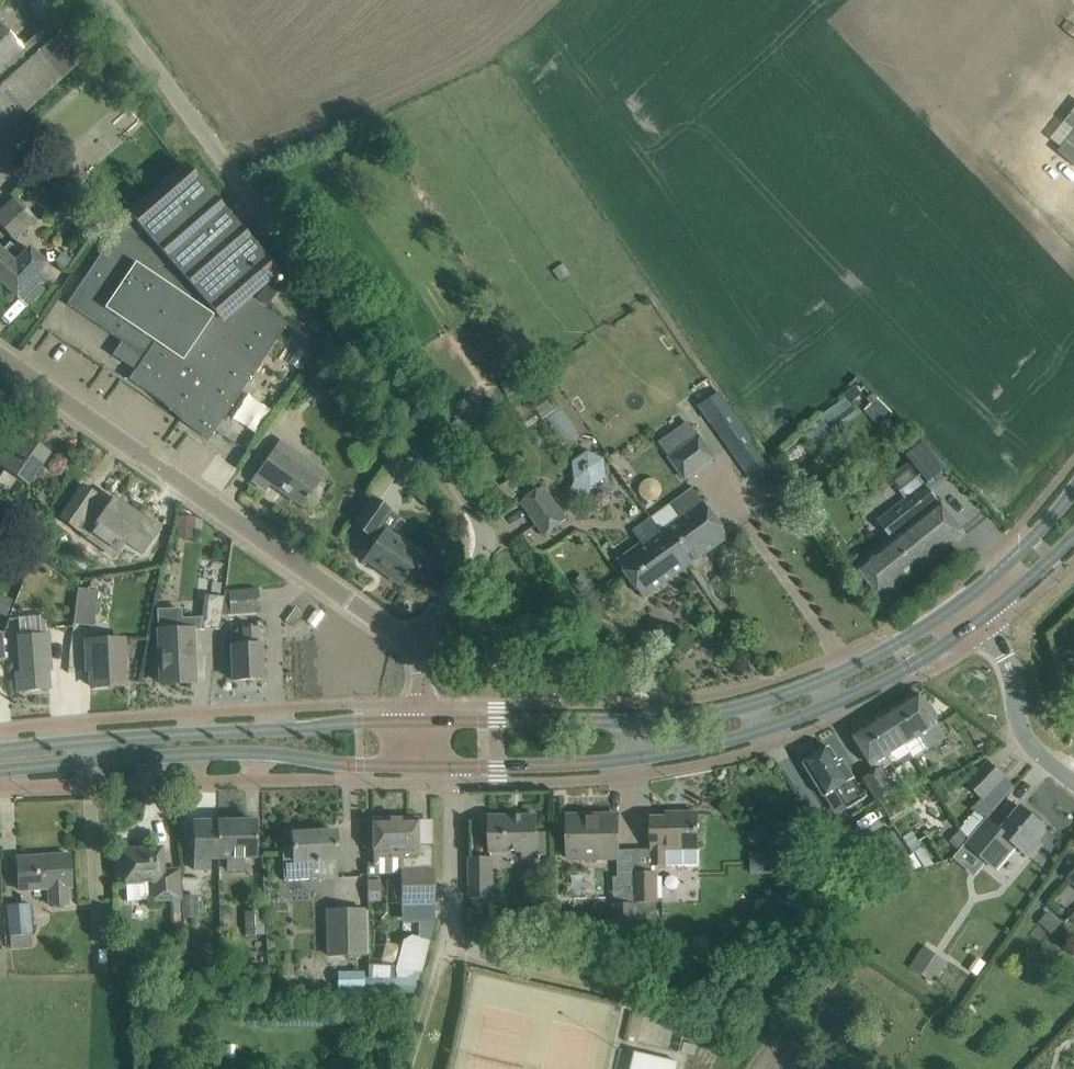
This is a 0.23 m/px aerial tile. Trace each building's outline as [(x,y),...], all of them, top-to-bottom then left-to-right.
[(58,81),(84,58),(50,21),(22,48),(0,24),(0,134),(58,81)] [(277,273),(183,165),(128,213),(132,218),(121,234),(117,231),(67,304),(122,341),(116,350),(138,366),(129,379),(192,422),(189,427),(209,440),(259,366),(287,324),(248,299),(277,273)] [(16,197),(0,212),(0,226),(14,241),(36,220),(16,197)] [(7,288),(10,286),(18,293),(47,262),(29,245),(21,254),(9,242),(0,252),(0,251),(0,282),(7,288)] [(71,260),(62,253),(56,261),(65,268),(71,260)] [(257,300),(267,306),(276,293),(266,286),(257,300)] [(720,391),(699,406),(733,454),(754,439),(720,391)] [(877,398),(865,411),(881,428),(894,414),(877,398)] [(6,449),(9,451),(0,465),(0,466),(4,469),(0,476),(0,488),(8,493),(18,478),(26,484),(48,454),(18,433),(6,449)] [(685,479),(714,458),(699,437),(669,458),(685,479)] [(281,441),(265,463),(252,481),(265,490),(270,484),(302,506),(319,481),(301,468),(307,460),(281,441)] [(922,442),(905,455),(928,484),(949,467),(922,442)] [(575,481),(571,491),(586,499),(592,488),(606,477),(605,459),(588,451),(573,463),(575,481)] [(418,483),(410,492),(426,506),(434,497),(418,483)] [(965,534),(951,517),(925,484),(879,521),(893,540),(858,568),(883,600),(965,534)] [(83,486),(71,504),(61,518),(75,529),(87,512),(98,520),(97,523),(110,532),(104,540),(119,550),(141,518),(113,499),(107,508),(95,500),(98,496),(83,486)] [(568,518),(545,486),(522,502),(545,534),(568,518)] [(652,520),(686,567),(729,537),(693,489),(652,520)] [(420,556),(420,555),(378,526),(389,510),(373,498),(354,526),(378,542),(365,560),(400,584),(406,575),(414,580),(421,578),(428,568),(427,561),(420,556)] [(177,516),(176,530),(194,530),(195,520),(195,517),(177,516)] [(686,567),(652,520),(643,526),(651,538),(619,561),(645,597),(686,567)] [(38,546),(42,536),(26,528),(22,538),(38,546)] [(94,626),(97,591),(78,589),(75,624),(94,626)] [(224,598),(222,615),(232,615),(259,611),(256,590),(229,593),(225,593),(224,598)] [(286,628),(316,630),(319,594),(289,592),(286,628)] [(220,629),(222,615),(224,598),(204,596),(202,617),(200,629),(220,629)] [(182,608),(157,610),(161,684),(195,682),(192,629),(200,629),(202,617),(182,618),(182,608)] [(252,625),(249,625),(249,627),(242,627),(243,645),(231,645),(233,681),(262,679),(261,644),(259,644),(258,627),(252,627),(252,625)] [(237,631),(231,632),(231,645),(243,645),(242,627),(237,628),(237,631)] [(49,653),(47,634),(19,637),(21,673),(16,673),(18,692),(50,689),(47,653),(49,653)] [(86,641),(87,670),(91,670),(92,687),(125,685),(123,639),(86,641)] [(502,656),(489,652),(487,656),(486,661),(500,665),(502,656)] [(884,714),(904,746),(921,735),(928,748),(945,738),(917,693),(884,714)] [(904,746),(884,714),(853,734),(876,772),(883,767),(884,768),(890,764),(891,759),(889,755),(904,746)] [(854,778),(843,760),(839,762),(830,748),(804,763),(824,796),(836,789),(848,808),(866,797),(854,778)] [(967,783),(983,799),(1005,777),(989,761),(967,783)] [(883,767),(876,772),(865,779),(879,802),(880,801),(894,792),(898,789),(884,768),(883,767)] [(894,792),(880,801),(892,820),(906,810),(894,792)] [(1009,852),(1015,845),(1028,856),(1038,845),(1033,840),(1045,827),(1041,824),(1043,822),(1035,815),(1033,817),(1021,807),(1001,831),(987,819),(966,844),(986,860),(1000,844),(1009,852)] [(699,866),(698,835),(698,813),(678,813),(678,818),(652,818),(652,849),(653,866),(699,866)] [(618,859),(618,836),(617,814),(569,815),(570,859),(618,859)] [(490,817),(490,839),(491,852),(523,851),(523,858),(538,857),(537,816),(490,817)] [(407,819),(373,819),(373,841),(374,853),(374,865),(374,867),(375,874),(402,873),(402,889),(403,906),(434,906),(433,891),(433,889),(433,867),(432,845),(416,845),(416,820),(416,818),(407,819)] [(218,822),(219,858),(227,858),(227,870),(244,869),(243,858),(256,858),(255,821),(218,822)] [(219,858),(218,822),(194,822),(194,870),(209,870),(209,858),(219,858)] [(895,830),(871,844),(882,862),(906,848),(895,830)] [(291,834),(292,846),(281,847),(283,880),(337,877),(336,859),(337,859),(336,831),(291,834)] [(124,851),(125,873),(127,902),(169,899),(171,933),(181,932),(178,870),(162,871),(161,848),(124,851)] [(71,886),(70,877),(69,855),(17,858),(19,890),(49,888),(50,905),(67,904),(66,887),(71,886)] [(470,858),(471,898),(492,898),(491,858),(470,858)] [(635,910),(657,909),(656,872),(635,872),(635,910)] [(198,917),(197,895),(182,895),(183,918),(198,917)] [(630,898),(612,898),(612,935),(630,934),(630,898)] [(32,946),(30,903),(8,905),(10,947),(32,946)] [(364,955),(363,909),(328,910),(329,956),(364,955)] [(246,935),(264,935),(263,910),(245,911),(246,935)] [(570,928),(572,926),(572,918),(571,916),(559,917),(558,919),(558,927),(560,928),(570,928)] [(369,978),(369,995),(396,994),(416,993),(421,971),(429,943),(419,940),(412,938),(403,943),(402,948),(398,965),(397,966),(397,971),(398,978),(369,978)] [(394,966),(398,945),(383,942),(379,963),(394,966)] [(910,965),(933,983),(948,963),(925,945),(910,965)] [(337,972),(337,990),(362,991),(362,973),(337,972)] [(678,1061),(635,1051),(631,1068),(676,1068),(678,1061)]
